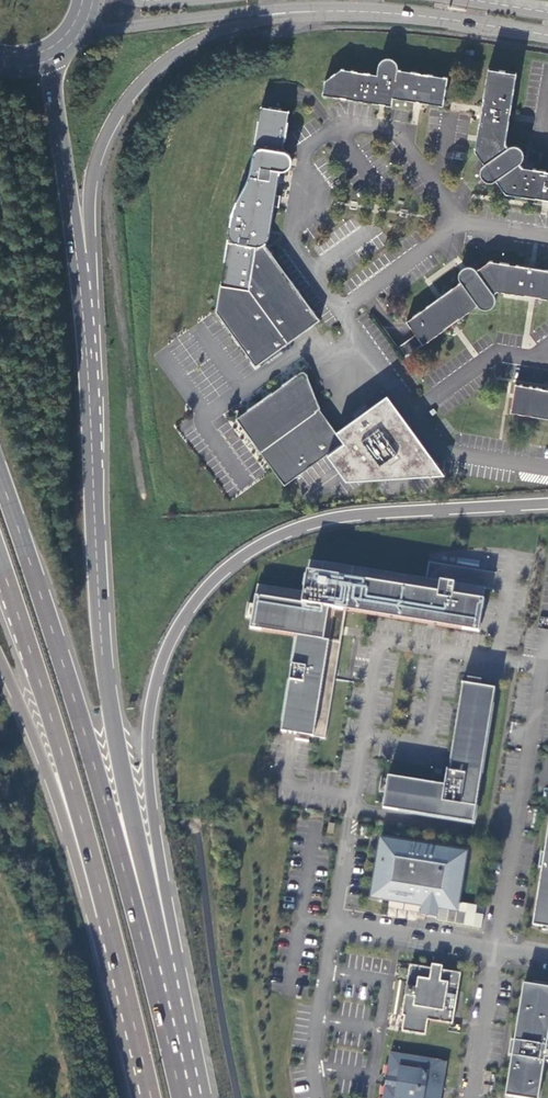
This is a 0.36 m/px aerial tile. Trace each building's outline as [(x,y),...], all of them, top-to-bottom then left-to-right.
[(419,103),(445,107),(449,78),(400,69),(400,66),(400,64),(398,61),(396,60),(394,59),(391,58),(388,58),(385,59),(383,61),(379,75),(343,70),(327,81),(325,96),(359,101),(394,107),(395,100),(419,103)] [(477,151),(486,164),(484,167),(483,171),(483,174),(484,178),(486,180),(489,182),(492,182),(495,182),(498,181),(508,194),(547,201),(547,170),(525,166),(522,164),(525,162),(526,159),(527,156),(527,153),(527,150),(524,147),(521,146),(518,145),(514,145),(511,147),(508,144),(513,116),(520,75),(491,69),(481,131),(477,151)] [(231,237),(218,312),(259,366),(302,334),(322,319),(268,243),(272,238),(283,172),(287,171),(292,169),(295,163),(296,160),(293,155),(287,150),(292,111),(264,106),(256,153),(252,173),(249,184),(240,196),(238,203),(234,216),(232,226),(231,237)] [(408,321),(417,335),(399,348),(407,359),(480,306),(484,309),(486,310),(488,311),(491,310),(493,308),(495,307),(497,305),(499,302),(499,299),(496,294),(499,291),(533,297),(547,300),(547,270),(534,267),(493,261),(479,270),(477,268),(474,267),(471,266),(468,267),(466,268),(463,270),(461,272),(461,275),(461,278),(461,280),(463,283),(440,299),(408,321)] [(398,357),(383,337),(376,342),(392,362),(398,357)] [(322,454),(339,441),(330,428),(317,408),(303,375),(302,373),(301,371),(299,370),(297,370),(234,418),(282,485),(292,476),(322,454)] [(519,383),(513,412),(547,418),(547,388),(519,383)] [(380,392),(330,428),(339,441),(322,454),(333,472),(340,480),(441,474),(380,392)] [(309,566),(320,568),(321,561),(309,560),(309,566)] [(300,636),(283,732),(313,737),(327,739),(337,680),(338,676),(338,673),(343,643),(342,643),(333,642),(335,628),(336,622),(347,624),(349,612),(350,608),(378,613),(481,631),(487,598),(488,591),(327,563),(325,574),(311,572),(307,593),(256,584),(254,596),(249,596),(243,628),(300,636)] [(447,785),(390,776),(385,808),(474,822),(476,823),(497,688),(465,683),(451,770),(450,770),(447,785)] [(328,824),(326,834),(334,835),(335,825),(328,824)] [(545,852),(541,852),(539,867),(542,867),(533,924),(543,926),(543,923),(547,924),(547,831),(545,852)] [(390,839),(381,837),(380,846),(378,846),(377,855),(379,855),(375,878),(373,878),(372,887),(373,887),(372,896),(380,897),(380,899),(389,900),(389,898),(423,904),(440,906),(440,908),(448,910),(449,908),(457,910),(459,901),(460,901),(462,892),(460,892),(464,869),(465,869),(467,860),(465,860),(467,851),(458,850),(458,848),(390,837),(390,839)] [(440,906),(423,904),(421,913),(438,915),(440,908),(440,906)] [(455,1024),(463,973),(444,970),(445,966),(434,965),(434,968),(412,965),(404,1015),(407,1016),(405,1031),(428,1034),(430,1020),(455,1024)] [(509,1055),(512,1055),(506,1095),(526,1097),(539,1097),(545,1060),(547,1061),(547,1045),(547,1042),(547,986),(546,989),(533,987),(534,984),(524,982),(515,1039),(512,1039),(509,1055)] [(386,1097),(443,1097),(449,1062),(393,1053),(386,1097)]
